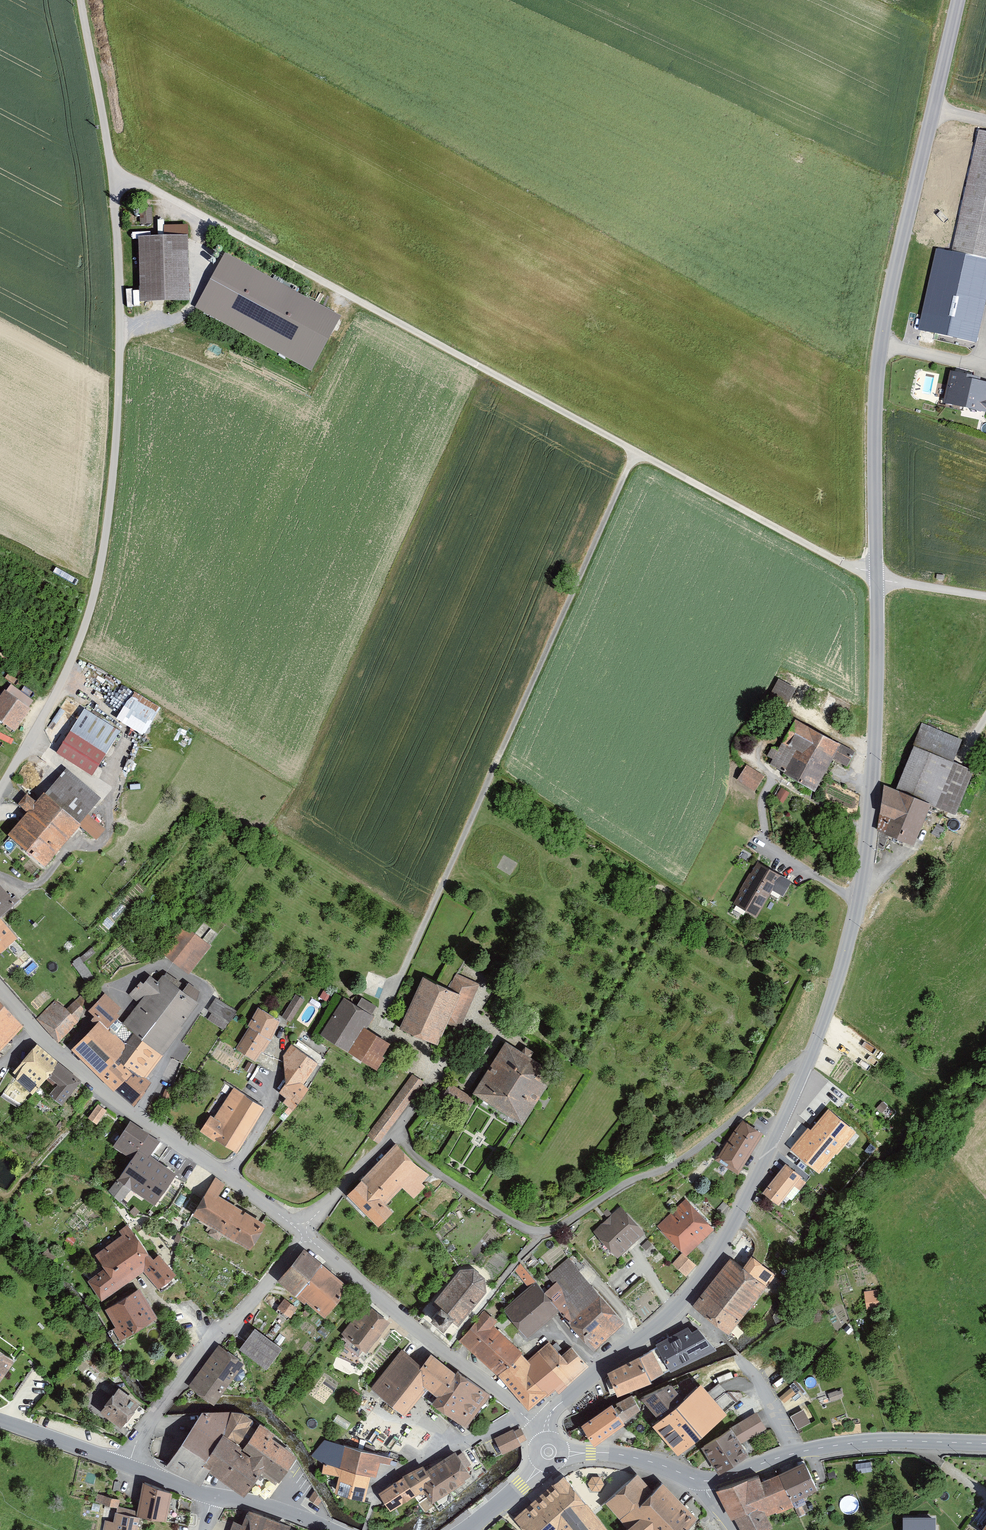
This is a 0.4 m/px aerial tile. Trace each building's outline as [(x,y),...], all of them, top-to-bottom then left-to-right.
[(979,130),(952,250),(937,248),(918,330),(977,343),(985,302),(985,131),(979,130)] [(163,236),(136,236),(136,289),(131,289),(131,307),(141,307),(141,301),(188,300),(188,228),(163,228),(163,236)] [(283,335),(304,292),(222,252),(205,286),(228,298),(224,306),(283,335)] [(951,370),(943,403),(985,411),(985,381),(975,378),(975,375),(951,370)] [(795,688),(779,679),(766,702),(784,712),(795,688)] [(11,684),(6,690),(4,689),(0,695),(0,720),(16,731),(31,708),(30,707),(34,700),(11,684)] [(132,688),(115,717),(145,734),(162,705),(132,688)] [(121,732),(86,709),(58,752),(93,775),(121,732)] [(856,752),(795,718),(778,750),(772,747),(768,756),(773,759),(770,764),(815,792),(833,758),(848,766),(856,752)] [(962,740),(922,723),(896,788),(885,784),(877,831),(914,846),(931,804),(956,815),(974,770),(953,761),(962,740)] [(765,776),(746,764),(736,780),(755,792),(765,776)] [(28,811),(7,835),(44,866),(80,825),(97,839),(105,829),(88,814),(102,797),(66,767),(46,792),(44,791),(36,801),(27,793),(18,803),(28,811)] [(790,792),(782,787),(775,799),(784,803),(790,792)] [(792,881),(758,861),(734,904),(758,917),(773,890),(784,896),(792,881)] [(17,902),(0,884),(0,918),(17,902)] [(18,938),(0,918),(0,954),(18,938)] [(162,953),(189,974),(212,946),(185,925),(162,953)] [(91,969),(80,957),(72,963),(87,984),(95,979),(91,969)] [(480,984),(456,973),(449,989),(461,995),(448,1024),(461,1029),(480,984)] [(94,1016),(93,1018),(97,1023),(72,1049),(114,1091),(115,1090),(135,1107),(152,1082),(146,1078),(184,1028),(182,1026),(199,1002),(197,1001),(200,991),(189,983),(183,990),(163,975),(158,981),(150,975),(143,983),(141,981),(129,994),(139,1004),(124,1023),(118,1018),(120,1015),(118,1013),(122,1008),(105,993),(89,1010),(94,1016)] [(449,989),(423,977),(399,1028),(438,1045),(448,1024),(461,995),(449,989)] [(305,999),(296,994),(282,1016),(291,1022),(305,999)] [(344,997),(320,1034),(377,1070),(385,1058),(383,1056),(391,1043),(368,1029),(375,1016),(372,1015),(377,1006),(362,997),(357,1005),(344,997)] [(237,1011),(216,998),(208,1010),(211,1013),(208,1019),(223,1031),(237,1011)] [(55,1000),(37,1018),(58,1042),(79,1021),(84,1008),(76,1000),(67,1009),(55,1000)] [(23,1028),(0,1004),(0,1051),(23,1028)] [(236,1049),(256,1062),(262,1052),(263,1053),(272,1040),(280,1021),(258,1008),(248,1025),(250,1026),(236,1049)] [(556,1073),(506,1041),(473,1093),(523,1125),(556,1073)] [(319,1063),(291,1044),(283,1055),(286,1083),(278,1092),(286,1098),(283,1102),(293,1111),(309,1088),(304,1084),(319,1063)] [(86,1085),(38,1046),(14,1075),(34,1091),(46,1076),(55,1083),(45,1095),(65,1111),(86,1085)] [(413,1074),(367,1135),(379,1144),(424,1082),(413,1074)] [(475,1099),(450,1083),(441,1098),(466,1113),(475,1099)] [(211,1116),(200,1131),(215,1141),(216,1139),(238,1153),(265,1107),(234,1087),(215,1118),(211,1116)] [(105,1113),(98,1107),(88,1119),(96,1125),(105,1113)] [(858,1132),(830,1109),(813,1130),(809,1128),(791,1149),(821,1176),(858,1132)] [(764,1133),(741,1120),(715,1160),(739,1175),(764,1133)] [(160,1142),(131,1121),(113,1145),(132,1158),(108,1192),(122,1201),(131,1188),(154,1205),(177,1172),(151,1154),(160,1142)] [(396,1145),(347,1195),(378,1227),(394,1212),(387,1205),(402,1188),(414,1199),(426,1187),(422,1183),(430,1175),(396,1145)] [(802,1178),(787,1166),(763,1195),(778,1207),(795,1187),(799,1191),(805,1183),(801,1180),(802,1178)] [(227,1185),(217,1178),(192,1217),(212,1230),(208,1237),(219,1244),(223,1236),(250,1253),(266,1227),(218,1198),(227,1185)] [(715,1229),(686,1199),(657,1227),(683,1253),(672,1264),(687,1277),(697,1265),(687,1256),(715,1229)] [(621,1206),(594,1231),(618,1258),(646,1232),(621,1206)] [(127,1226),(119,1232),(123,1238),(95,1256),(104,1269),(86,1280),(101,1302),(143,1274),(159,1292),(175,1279),(160,1254),(151,1261),(127,1226)] [(349,1286),(304,1250),(280,1280),(325,1316),(349,1286)] [(775,1275),(752,1257),(743,1268),(730,1258),(692,1307),(729,1336),(775,1275)] [(528,1288),(503,1309),(528,1338),(560,1311),(594,1351),(624,1323),(569,1258),(548,1276),(554,1284),(545,1292),(521,1263),(516,1272),(528,1288)] [(460,1270),(432,1304),(439,1310),(431,1321),(444,1332),(452,1321),(459,1327),(487,1292),(486,1278),(474,1268),(460,1270)] [(141,1288),(105,1312),(125,1344),(159,1319),(141,1288)] [(880,1290),(864,1292),(867,1310),(882,1308),(880,1290)] [(299,1311),(284,1301),(277,1313),(291,1323),(299,1311)] [(391,1323),(367,1304),(341,1338),(365,1357),(391,1323)] [(484,1311),(459,1341),(498,1375),(529,1410),(546,1395),(547,1397),(555,1390),(559,1394),(589,1366),(571,1347),(562,1355),(549,1342),(528,1360),(522,1354),(523,1353),(494,1326),(498,1321),(484,1311)] [(659,1347),(608,1376),(618,1397),(652,1383),(651,1380),(671,1369),(673,1371),(716,1350),(699,1330),(692,1334),(689,1328),(658,1345),(659,1347)] [(282,1349),(256,1330),(239,1352),(266,1372),(282,1349)] [(245,1365),(219,1348),(211,1358),(199,1375),(188,1389),(214,1408),(234,1381),(237,1383),(243,1383),(246,1378),(246,1373),(242,1370),(245,1365)] [(426,1387),(439,1396),(434,1403),(465,1427),(490,1395),(459,1371),(456,1374),(431,1354),(423,1365),(402,1349),(371,1390),(405,1415),(426,1387)] [(15,1360),(0,1350),(0,1381),(15,1360)] [(660,1420),(652,1426),(678,1456),(727,1414),(726,1412),(735,1402),(725,1391),(715,1400),(701,1383),(684,1399),(672,1384),(641,1399),(660,1420)] [(140,1404),(117,1387),(100,1410),(123,1427),(132,1415),(140,1404)] [(791,1388),(780,1397),(784,1403),(796,1394),(791,1388)] [(838,1390),(828,1394),(831,1402),(841,1399),(840,1398),(844,1396),(842,1390),(838,1391),(838,1390)] [(641,1410),(632,1395),(613,1406),(612,1404),(581,1425),(594,1447),(625,1424),(624,1423),(641,1410)] [(809,1424),(801,1410),(790,1416),(798,1430),(809,1424)] [(202,1411),(166,1466),(201,1485),(210,1471),(226,1483),(232,1487),(245,1496),(252,1490),(265,1498),(270,1492),(272,1490),(277,1484),(283,1475),(293,1459),(296,1455),(241,1412),(202,1411)] [(757,1412),(702,1448),(719,1475),(750,1456),(742,1443),(767,1429),(757,1412)] [(527,1440),(521,1428),(514,1431),(520,1443),(527,1440)] [(514,1431),(513,1429),(494,1438),(502,1454),(521,1445),(520,1443),(514,1431)] [(392,1466),(394,1460),(342,1446),(341,1449),(325,1442),(314,1457),(316,1462),(328,1464),(324,1474),(340,1478),(335,1495),(365,1503),(371,1479),(377,1479),(381,1464),(392,1466)] [(427,1472),(423,1466),(404,1476),(379,1493),(391,1512),(416,1495),(425,1494),(432,1503),(471,1476),(456,1454),(427,1472)] [(805,1463),(761,1482),(759,1475),(716,1491),(731,1520),(735,1519),(740,1529),(769,1529),(773,1528),(767,1517),(776,1513),(777,1514),(794,1507),(792,1502),(818,1490),(805,1463)] [(514,1518),(524,1529),(609,1529),(595,1512),(565,1476),(514,1518)] [(600,1477),(592,1477),(588,1484),(592,1492),(600,1492),(604,1485),(600,1477)] [(172,1493),(143,1482),(136,1517),(139,1517),(167,1522),(172,1493)] [(653,1491),(621,1520),(628,1529),(626,1529),(687,1529),(698,1520),(663,1482),(653,1491)] [(322,1502),(315,1490),(309,1499),(319,1506),(322,1502)] [(120,1499),(97,1494),(96,1502),(118,1508),(120,1499)] [(251,1511),(247,1514),(243,1525),(234,1522),(231,1529),(291,1529),(290,1529),(292,1526),(251,1511)] [(139,1517),(136,1517),(116,1512),(114,1522),(105,1520),(103,1529),(137,1529),(139,1517)] [(903,1517),(903,1529),(936,1529),(936,1517),(903,1517)]
